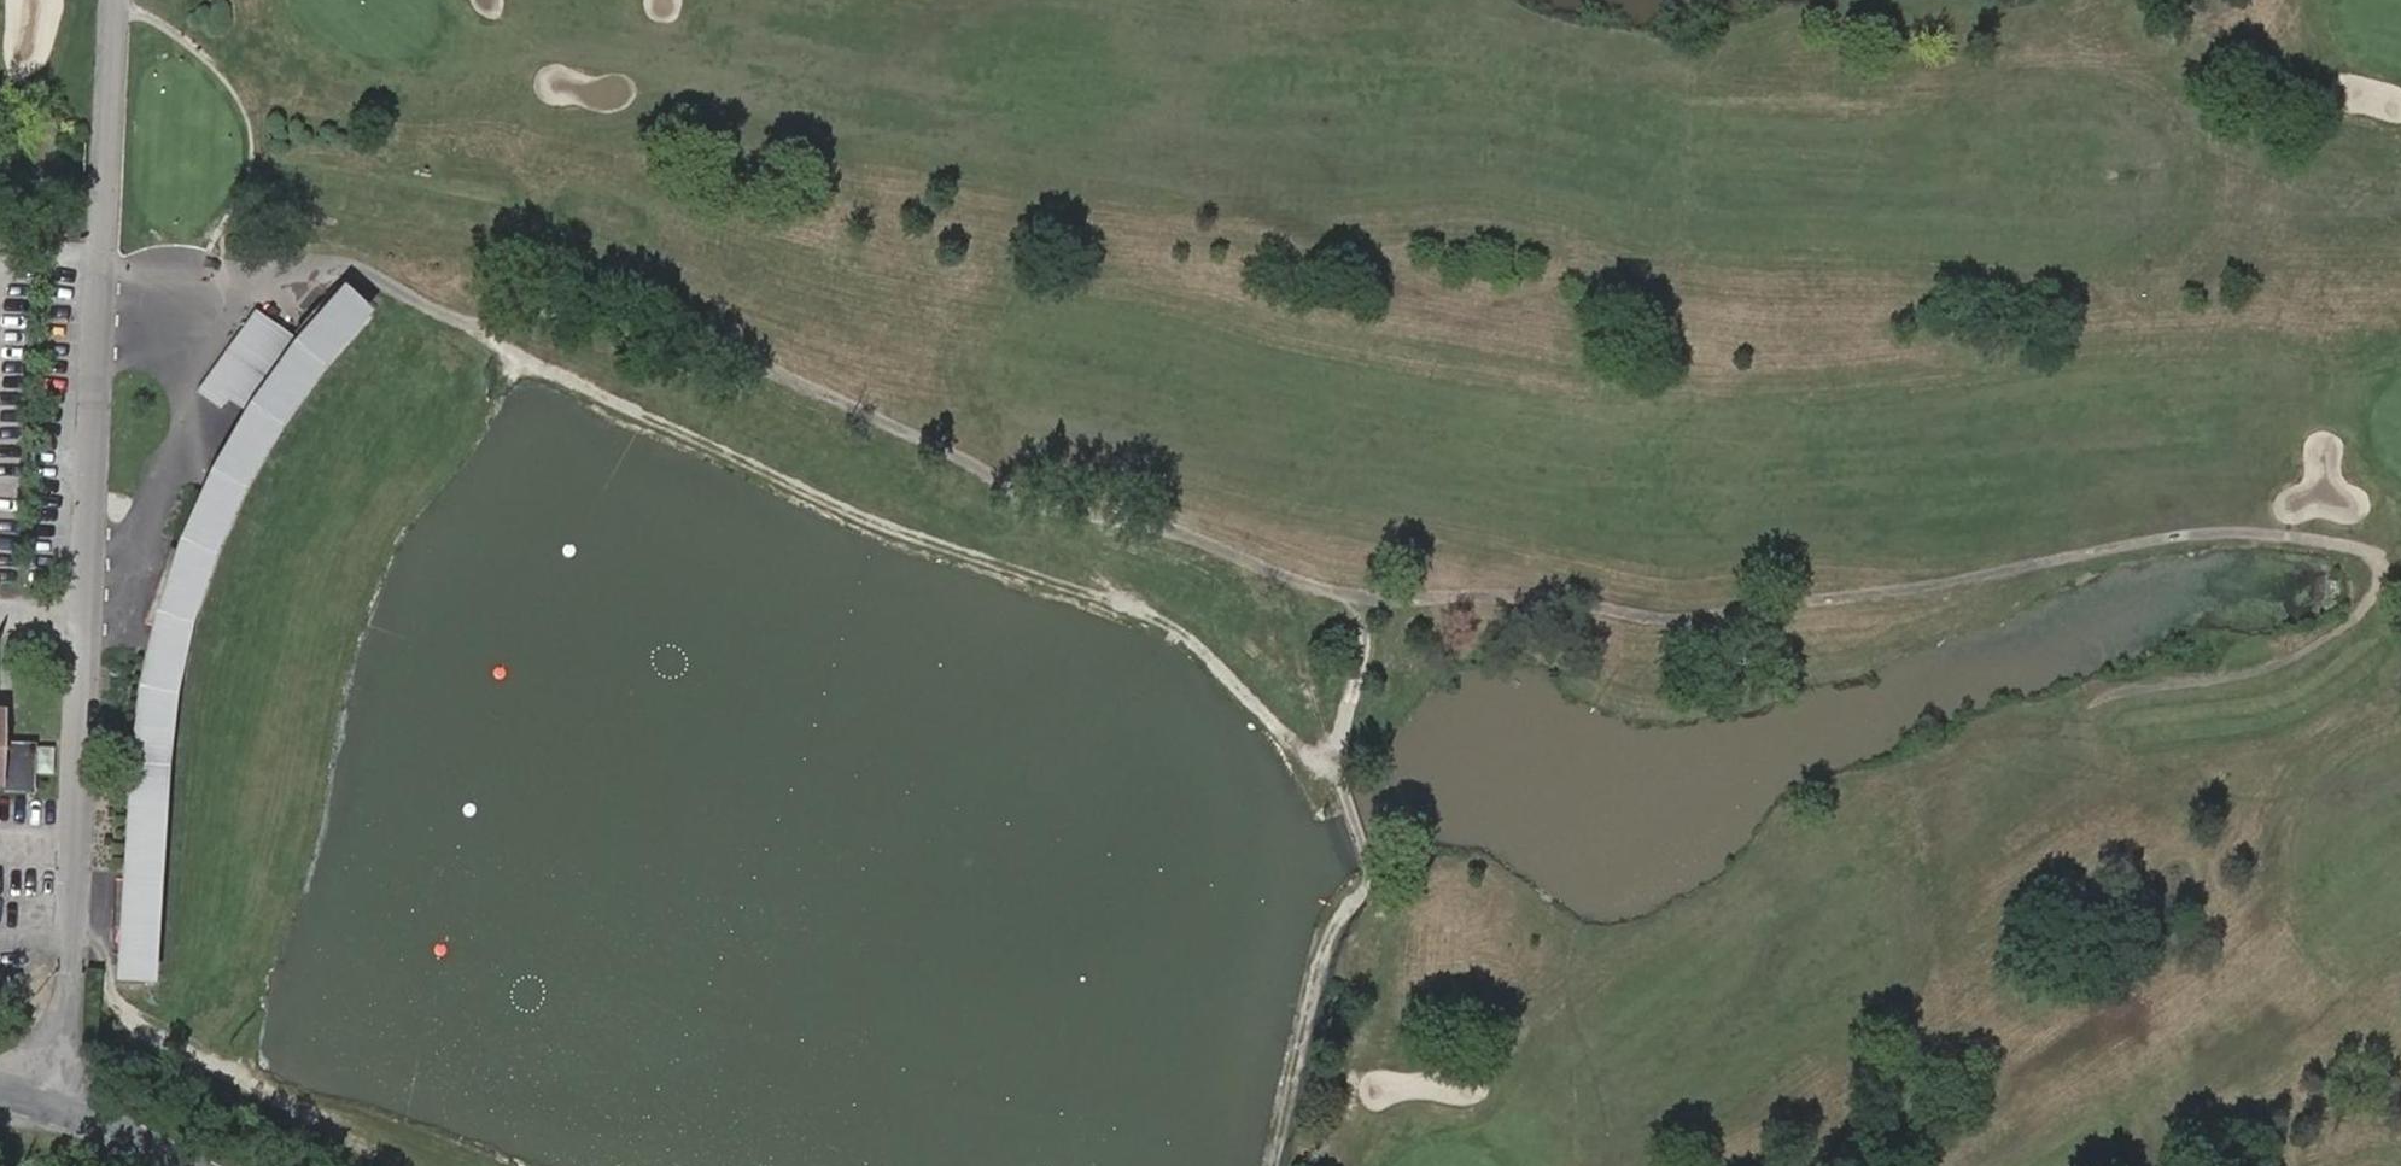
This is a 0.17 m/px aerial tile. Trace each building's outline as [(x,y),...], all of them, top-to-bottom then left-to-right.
[(368,310),(340,282),(292,338),(253,310),(196,389),(235,418),(207,468),(174,538),(149,611),(136,687),(124,762),(110,981),(150,984),(163,769),(172,693),(187,622),(210,555),(240,486),(278,426),(319,364),(368,310)]
